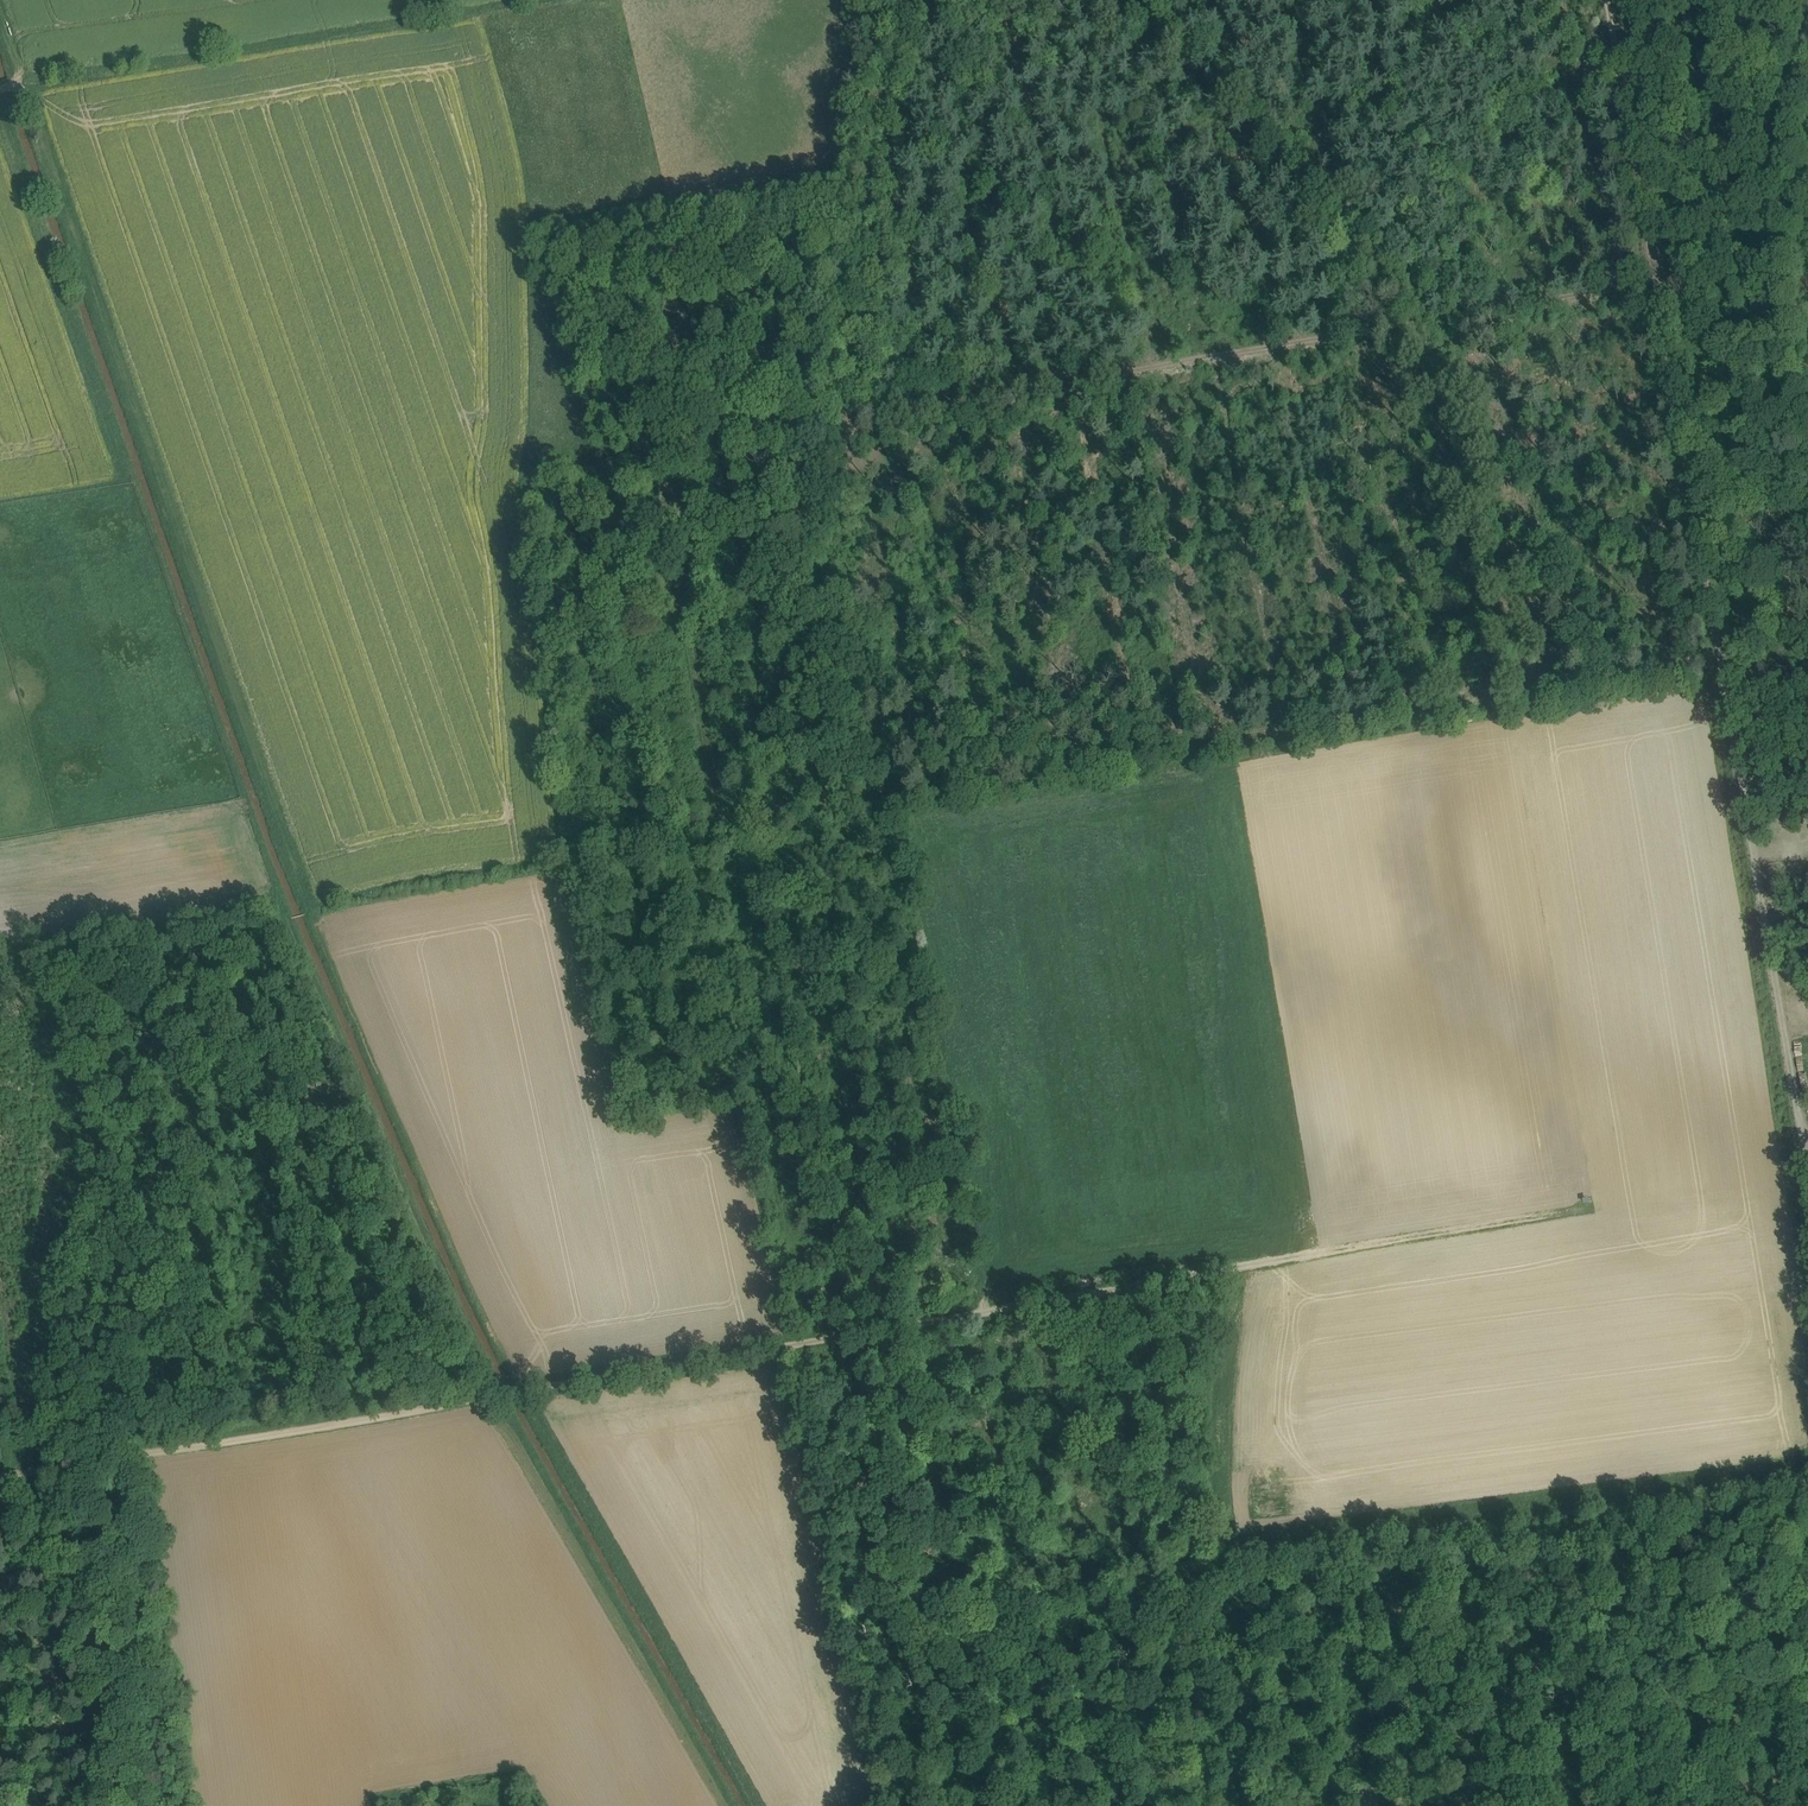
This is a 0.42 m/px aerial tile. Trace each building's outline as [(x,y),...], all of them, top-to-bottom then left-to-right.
[(1797,1057),(1802,1056),(1797,1029),(1791,1030),(1797,1057)]
